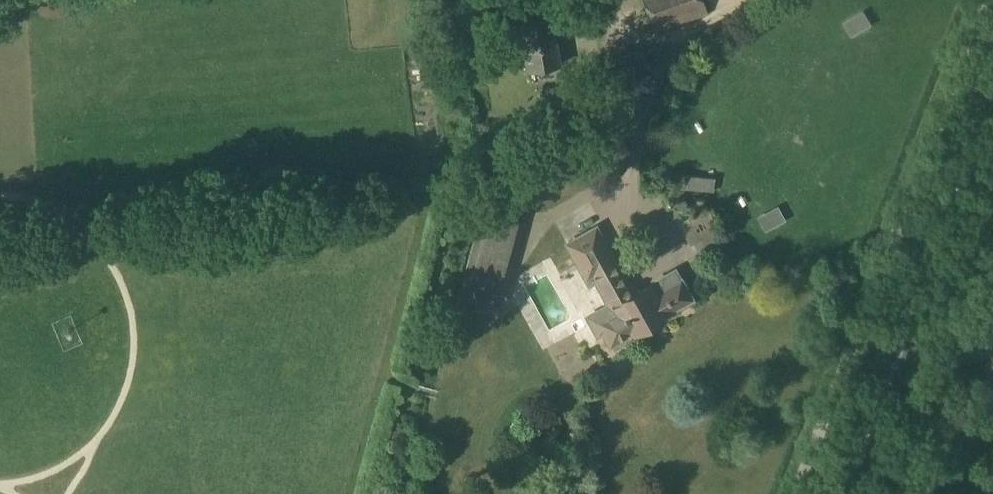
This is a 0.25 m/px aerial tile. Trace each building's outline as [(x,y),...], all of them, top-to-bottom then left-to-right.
[(655,33),(708,14),(703,0),(643,0),(655,33)] [(551,16),(517,23),(526,70),(560,64),(551,16)] [(686,188),(713,192),(714,177),(687,174),(686,188)] [(633,295),(609,254),(594,224),(560,243),(581,280),(588,276),(604,304),(582,316),(593,336),(599,332),(606,346),(611,343),(613,348),(627,340),(625,335),(627,335),(628,336),(662,317),(661,316),(691,299),(680,280),(679,281),(674,272),(633,295)]
